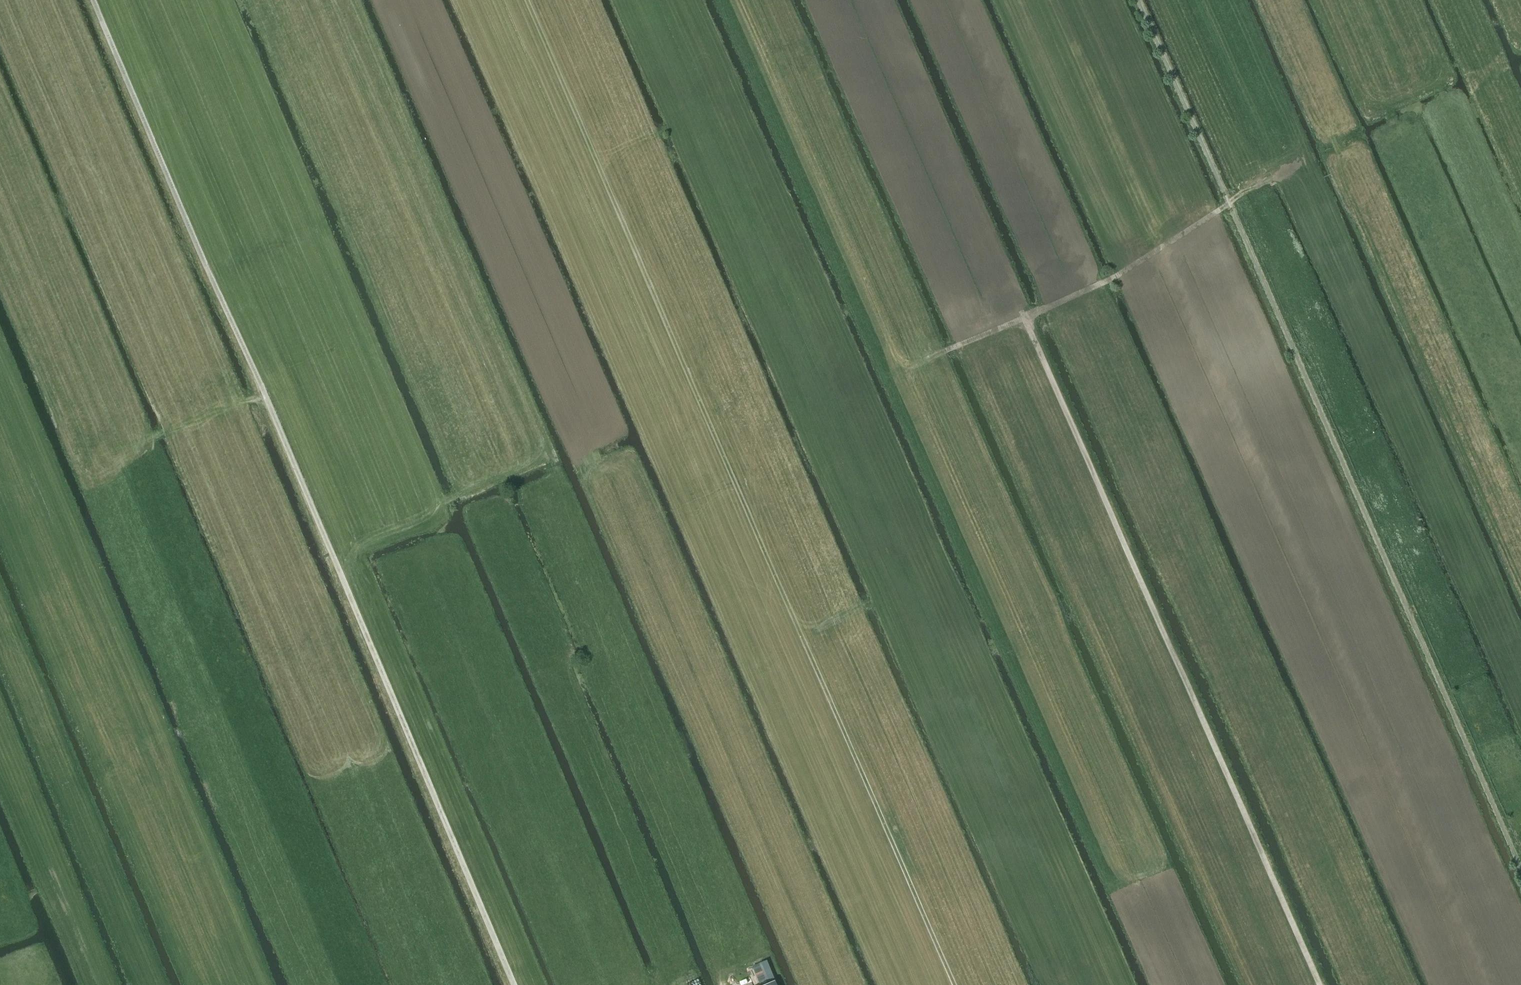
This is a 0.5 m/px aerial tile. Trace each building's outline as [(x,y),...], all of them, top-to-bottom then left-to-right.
[(760,984),(774,979),(766,961),(753,966),(760,984)]
